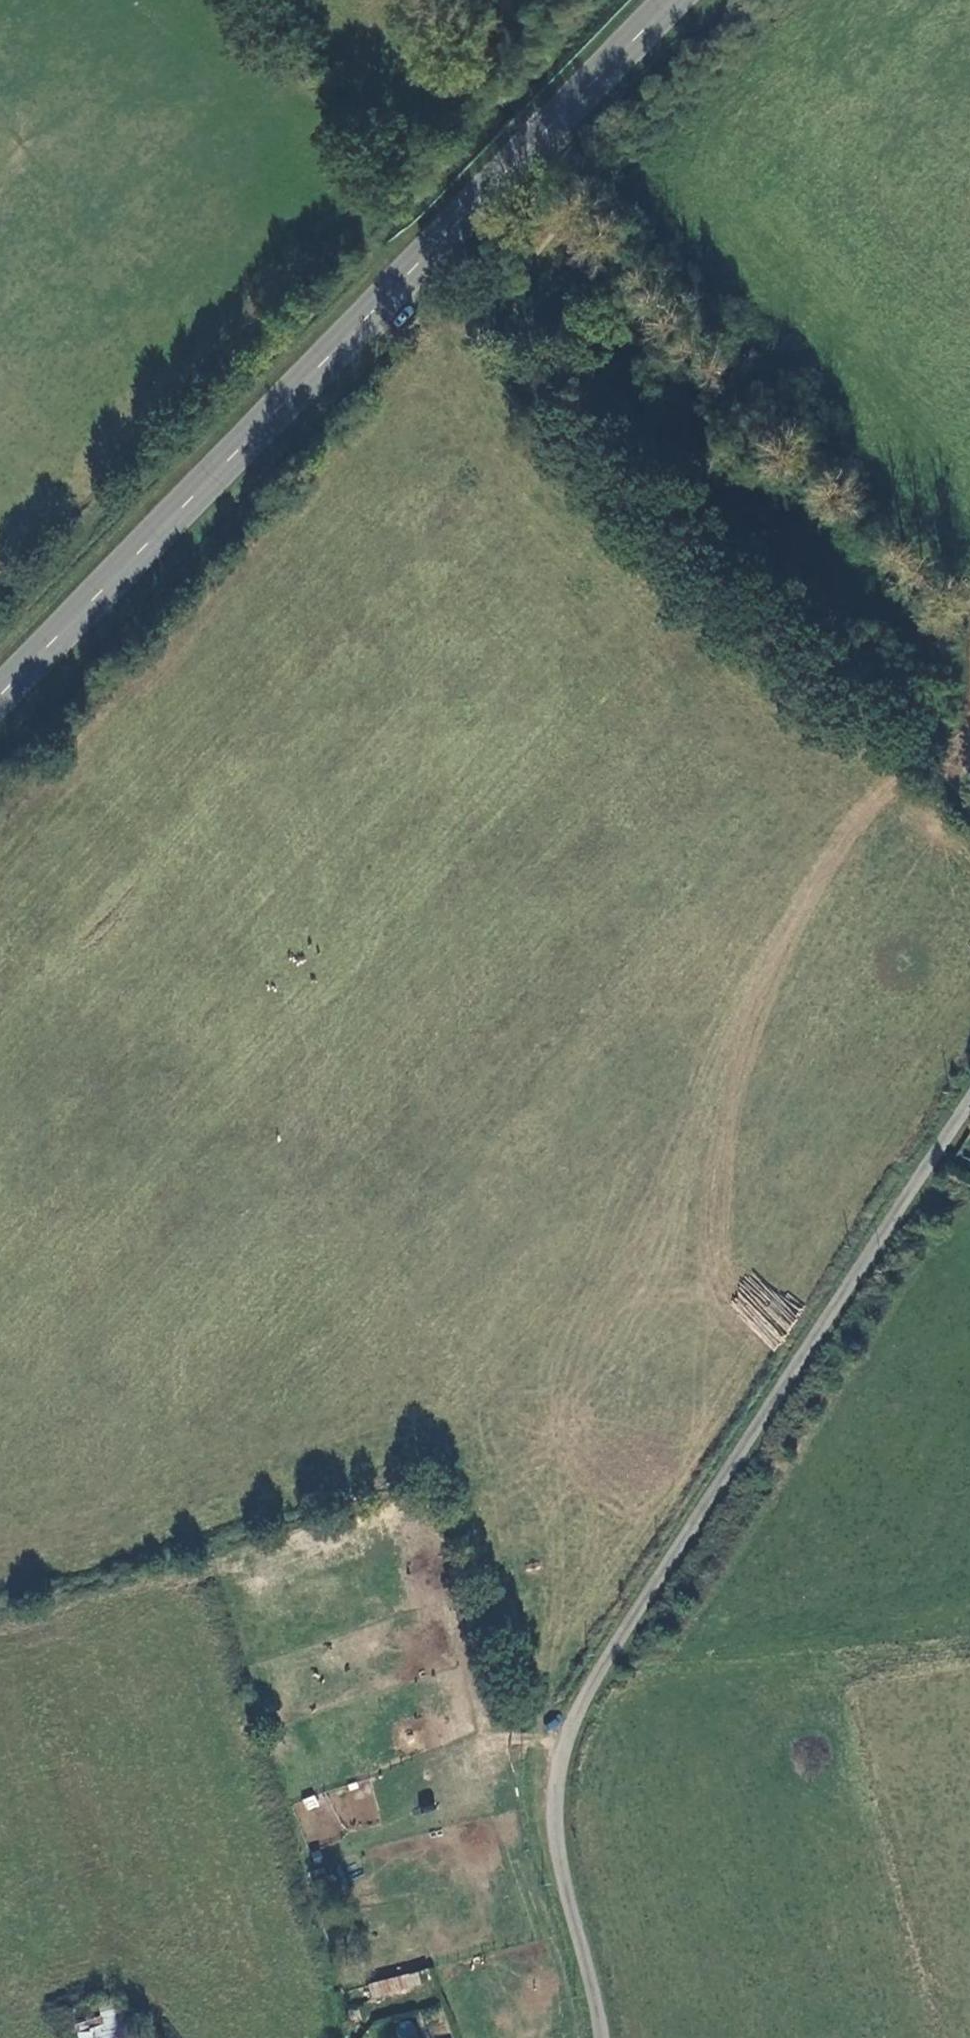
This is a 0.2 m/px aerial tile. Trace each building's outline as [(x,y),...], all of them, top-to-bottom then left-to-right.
[(409,1986),(406,1973),(363,1985),(366,1997),(409,1986)] [(118,2036),(109,2008),(67,2022),(73,2037),(112,2037),(118,2036)]
